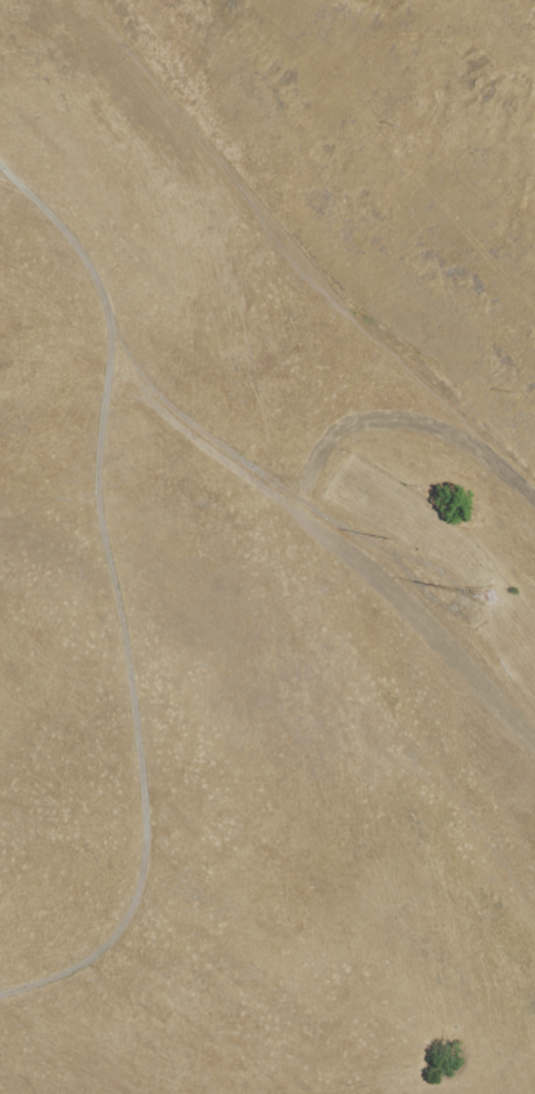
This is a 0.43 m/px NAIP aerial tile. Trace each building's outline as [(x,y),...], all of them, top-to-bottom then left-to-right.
[(492,604),(487,596),(493,594),(497,601),(492,604)]
